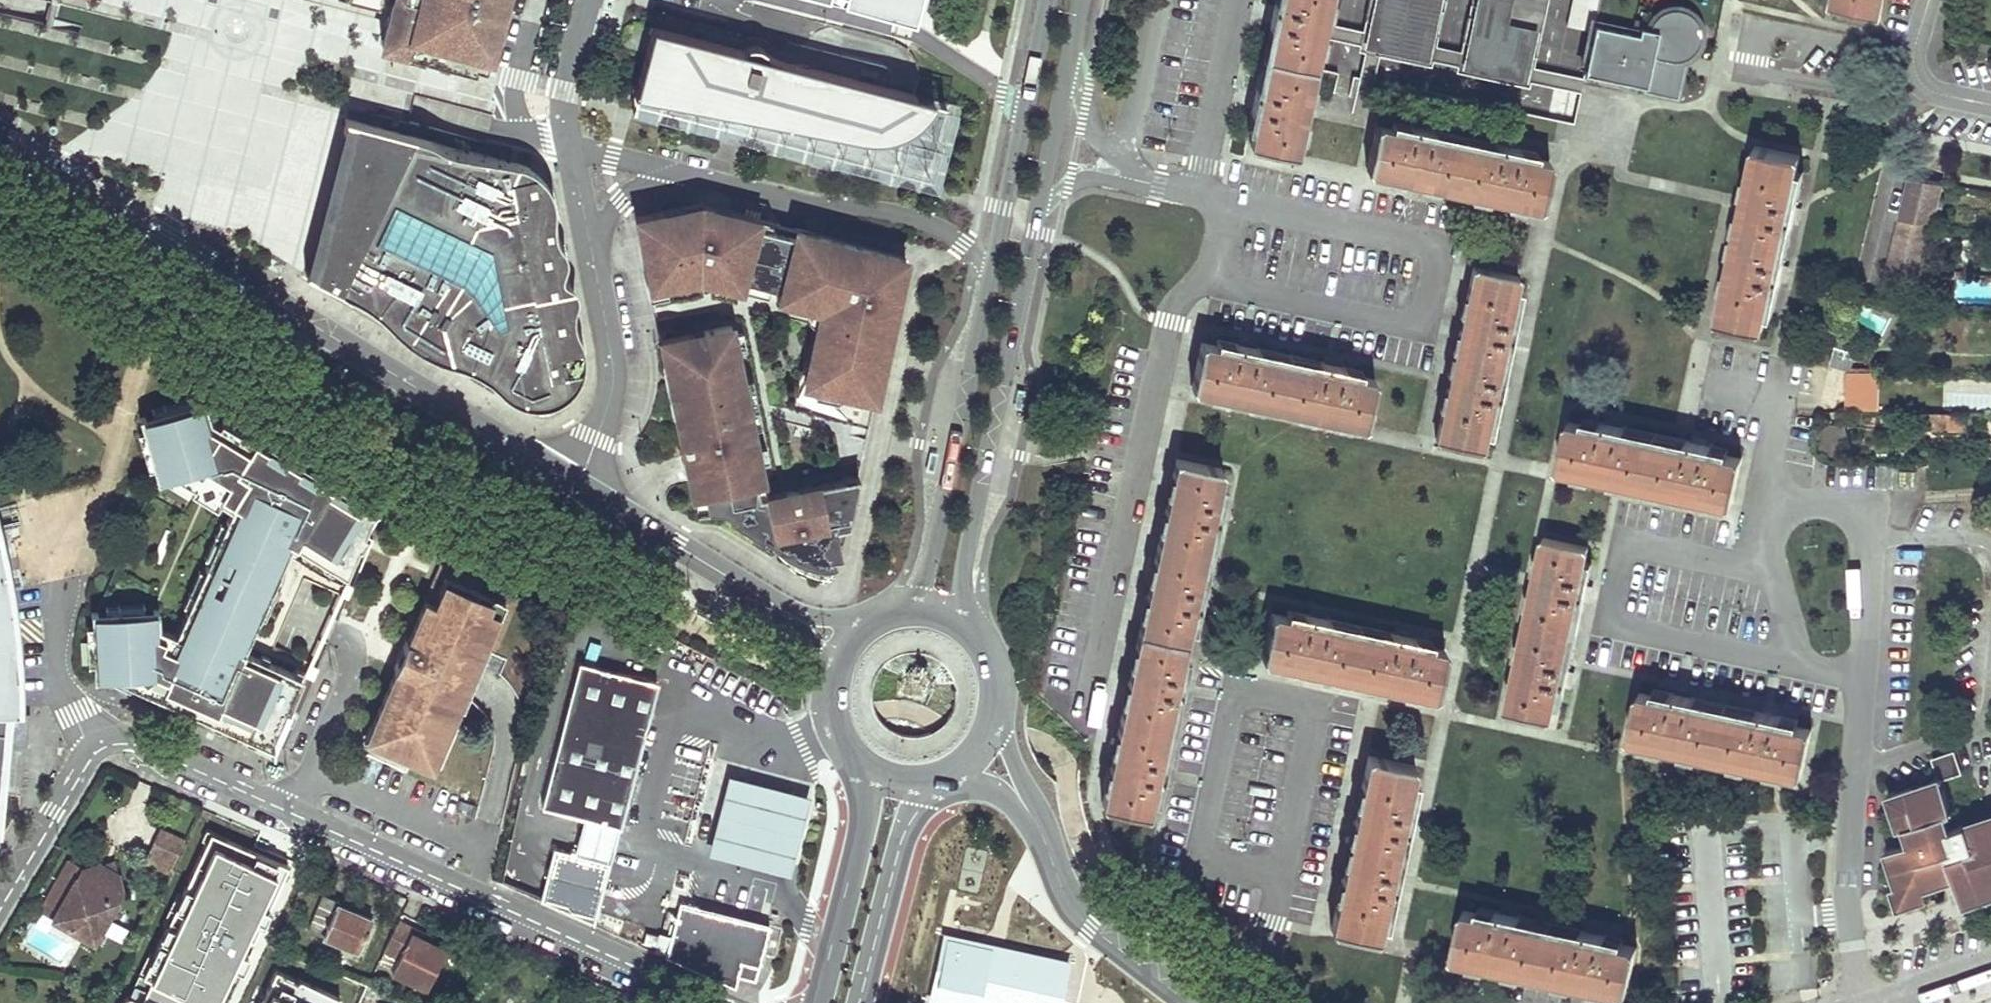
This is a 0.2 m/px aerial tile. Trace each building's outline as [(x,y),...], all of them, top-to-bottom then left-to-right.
[(390,12),(382,45),(420,54),(485,69),(503,0),(393,0),(390,12)] [(920,13),(923,0),(868,0),(920,13)] [(1280,6),(1269,4),(1268,10),(1274,11),(1272,21),(1277,22),(1262,93),(1251,90),(1249,97),(1255,98),(1253,106),(1258,108),(1251,144),(1296,154),(1329,0),(1282,0),(1280,6)] [(1435,0),(1382,0),(1372,43),(1422,54),(1435,0)] [(1529,35),(1500,28),(1506,0),(1485,0),(1472,63),(1520,74),(1529,35)] [(1566,26),(1594,32),(1595,24),(1600,0),(1572,0),(1566,26)] [(1820,1),(1870,11),(1872,0),(1820,0),(1820,1)] [(1633,32),(1595,24),(1594,32),(1585,72),(1625,80),(1624,83),(1632,85),(1633,82),(1646,85),(1648,74),(1652,56),(1670,59),(1677,60),(1683,59),(1689,56),(1694,52),(1699,44),(1701,37),(1701,31),(1700,24),(1698,22),(1692,14),(1687,10),(1680,8),(1677,8),(1674,8),(1667,9),(1664,10),(1659,14),(1654,18),(1652,22),(1636,19),(1633,32)] [(932,103),(934,99),(925,97),(785,61),(782,60),(780,59),(778,59),(775,57),(773,56),(771,55),(769,53),(767,51),(765,49),(763,48),(761,47),(758,46),(756,45),(753,45),(751,45),(748,46),(746,47),(743,48),(742,50),(652,26),(646,53),(634,96),(860,137),(867,138),(871,138),(876,138),(880,138),(885,137),(890,136),(894,135),(898,134),(903,132),(907,130),(911,127),(914,125),(918,122),(921,118),(924,115),(927,111),(930,107),(932,103)] [(1951,47),(1938,45),(1936,57),(1949,59),(1951,47)] [(1664,77),(1683,59),(1677,60),(1670,59),(1652,56),(1648,74),(1664,77)] [(432,130),(355,112),(334,191),(313,264),(339,276),(362,288),(381,301),(393,312),(405,323),(415,333),(431,343),(449,351),(472,358),(489,368),(505,374),(518,386),(534,396),(549,394),(562,393),(576,387),(589,371),(592,346),(589,330),(585,319),(582,302),(586,291),(584,282),(577,276),(572,269),(576,259),(578,249),(571,238),(566,225),(566,212),(567,198),(560,178),(545,164),(534,158),(457,142),(432,130)] [(1430,128),(1420,126),(1421,121),(1416,119),(1413,131),(1377,123),(1367,169),(1541,206),(1551,161),(1514,153),(1516,146),(1506,144),(1507,139),(1502,138),(1499,150),(1428,134),(1430,128)] [(1801,154),(1756,145),(1718,318),(1764,328),(1767,313),(1769,304),(1775,306),(1779,289),(1773,288),(1788,220),(1794,221),(1798,222),(1800,215),(1795,214),(1797,206),(1791,204),(1798,169),(1801,154)] [(1947,184),(1915,178),(1903,217),(1935,223),(1947,184)] [(702,204),(637,217),(655,307),(680,302),(676,282),(700,278),(697,263),(709,257),(714,261),(710,274),(711,276),(711,280),(741,288),(743,279),(780,288),(796,292),(794,301),(807,304),(810,295),(823,299),(821,307),(820,312),(830,314),(827,325),(817,323),(808,360),(817,362),(811,383),(865,396),(870,375),(879,378),(888,340),(881,339),(887,312),(894,313),(900,286),(907,257),(833,238),(747,216),(702,204)] [(1935,223),(1903,217),(1890,263),(1923,267),(1935,223)] [(697,263),(700,278),(711,276),(710,274),(714,261),(709,257),(697,263)] [(1520,276),(1473,266),(1437,440),(1482,449),(1492,399),(1504,401),(1506,392),(1501,391),(1502,385),(1495,384),(1504,341),(1516,344),(1518,336),(1513,335),(1515,327),(1509,326),(1520,276)] [(796,292),(780,288),(778,297),(794,301),(796,292)] [(810,295),(807,304),(821,307),(823,299),(810,295)] [(830,314),(820,312),(817,323),(827,325),(830,314)] [(888,340),(894,313),(887,312),(881,339),(888,340)] [(774,550),(779,556),(797,553),(803,555),(809,556),(815,557),(816,557),(822,557),(826,557),(831,556),(832,556),(838,555),(841,554),(840,546),(844,545),(851,511),(845,478),(799,488),(799,490),(786,492),(785,490),(768,494),(758,496),(756,484),(766,482),(732,325),(704,331),(705,337),(696,339),(694,332),(687,334),(683,314),(657,320),(667,368),(674,367),(683,412),(676,414),(693,497),(704,495),(707,509),(709,509),(716,510),(723,512),(729,515),(734,518),(733,519),(731,518),(730,519),(732,520),(763,539),(765,540),(765,539),(764,538),(764,537),(766,539),(771,545),(772,547),(774,550)] [(1839,367),(1849,370),(1860,331),(1841,325),(1830,364),(1839,367)] [(1238,349),(1202,342),(1192,387),(1366,424),(1376,379),(1339,371),(1341,364),(1336,364),(1337,359),(1327,357),(1324,368),(1254,353),(1255,346),(1249,345),(1250,340),(1241,338),(1238,349)] [(817,362),(808,360),(803,381),(811,383),(817,362)] [(674,367),(667,368),(672,394),(676,414),(683,412),(674,367)] [(1845,409),(1860,410),(1875,411),(1877,371),(1849,370),(1847,370),(1845,409)] [(879,378),(870,375),(865,396),(875,399),(879,380),(879,378)] [(153,414),(190,403),(187,393),(150,405),(153,414)] [(340,489),(220,417),(217,421),(203,412),(198,400),(190,403),(153,414),(143,417),(146,427),(157,463),(160,472),(169,470),(191,484),(189,488),(215,504),(219,499),(230,505),(232,501),(241,506),(236,518),(232,516),(228,524),(213,558),(207,571),(192,605),(184,625),(183,626),(187,628),(182,641),(173,637),(175,632),(152,622),(152,610),(142,611),(104,613),(95,613),(95,623),(95,625),(97,661),(97,671),(108,671),(129,682),(159,695),(160,691),(179,698),(177,703),(212,720),(214,715),(224,718),(221,724),(254,737),(256,733),(271,740),(271,739),(285,707),(288,708),(301,679),(289,674),(292,669),(266,658),(264,662),(255,658),(257,654),(243,647),(258,613),(263,615),(283,571),(279,568),(292,540),(303,547),(305,542),(316,549),(313,553),(324,560),(327,555),(348,568),(371,514),(337,493),(340,489)] [(1926,412),(1926,420),(1925,428),(1965,430),(1965,413),(1949,413),(1926,412)] [(1605,428),(1569,420),(1559,466),(1733,503),(1743,457),(1706,450),(1708,443),(1701,442),(1702,437),(1693,435),(1691,446),(1621,431),(1622,425),(1616,423),(1617,419),(1608,417),(1605,428)] [(1825,451),(1847,452),(1848,427),(1827,426),(1825,451)] [(146,427),(136,430),(146,466),(157,463),(146,427)] [(1223,468),(1177,458),(1103,804),(1148,813),(1156,777),(1167,779),(1169,771),(1163,769),(1165,763),(1159,762),(1175,691),(1186,694),(1188,684),(1183,683),(1184,677),(1178,676),(1193,605),(1204,608),(1206,599),(1200,598),(1202,591),(1196,590),(1211,519),(1223,522),(1224,515),(1219,514),(1221,506),(1215,504),(1223,468)] [(859,475),(845,478),(851,511),(859,475)] [(768,494),(766,482),(756,484),(758,496),(768,494)] [(707,509),(704,495),(693,497),(696,510),(702,509),(707,509)] [(219,519),(203,554),(213,558),(228,524),(219,519)] [(1590,546),(1544,537),(1507,708),(1553,718),(1556,705),(1561,684),(1567,685),(1572,686),(1573,678),(1569,677),(1570,670),(1563,668),(1578,598),(1585,599),(1590,600),(1591,593),(1587,592),(1589,584),(1582,583),(1587,561),(1590,546)] [(316,549),(305,542),(303,547),(313,553),(316,549)] [(7,750),(12,719),(11,683),(24,683),(23,679),(19,627),(14,591),(4,544),(0,545),(0,796),(7,750)] [(797,553),(779,556),(780,558),(787,565),(795,570),(803,575),(806,576),(813,579),(822,581),(826,582),(826,580),(824,580),(824,576),(827,576),(827,570),(830,571),(830,565),(833,565),(831,556),(826,557),(822,557),(816,557),(815,557),(809,556),(803,555),(797,553)] [(461,574),(441,565),(433,585),(461,574)] [(197,567),(182,601),(192,605),(207,571),(197,567)] [(516,597),(461,574),(433,585),(409,640),(407,639),(395,668),(397,669),(367,739),(433,767),(469,682),(476,666),(471,656),(496,646),(516,597)] [(578,603),(581,597),(583,591),(572,586),(567,597),(578,603)] [(142,600),(104,602),(104,613),(142,611),(142,600)] [(1308,620),(1272,612),(1262,658),(1340,675),(1436,695),(1446,650),(1410,642),(1412,635),(1405,634),(1406,629),(1397,627),(1394,639),(1323,624),(1325,617),(1320,616),(1321,611),(1311,609),(1308,620)] [(95,623),(84,624),(86,662),(97,661),(95,625),(95,623)] [(266,658),(257,654),(255,658),(264,662),(266,658)] [(622,824),(626,809),(629,794),(633,779),(659,681),(581,660),(543,804),(586,814),(622,824)] [(1676,699),(1639,691),(1629,737),(1803,774),(1813,728),(1762,717),(1763,711),(1749,708),(1747,714),(1691,702),(1692,696),(1686,695),(1687,690),(1678,688),(1676,699)] [(1939,779),(1940,779),(1960,773),(1953,752),(1932,759),(1939,779)] [(1415,765),(1369,755),(1332,928),(1378,938),(1388,888),(1399,891),(1401,881),(1396,880),(1398,874),(1391,872),(1401,830),(1412,832),(1414,823),(1409,822),(1410,816),(1404,815),(1415,765)] [(791,873),(812,795),(730,774),(710,852),(791,873)] [(633,779),(629,794),(636,796),(640,781),(633,779)] [(1939,779),(1889,796),(1900,828),(1905,826),(1911,842),(1887,850),(1897,884),(1893,885),(1901,905),(1920,898),(1927,896),(1925,890),(1955,879),(1963,901),(1971,899),(1990,893),(1990,815),(1948,829),(1943,814),(1952,812),(1940,779),(1939,779)] [(622,824),(586,814),(576,857),(610,866),(622,824)] [(169,871),(185,839),(162,829),(147,861),(169,871)] [(610,866),(576,857),(556,852),(542,904),(595,931),(610,866)] [(101,863),(117,872),(113,859),(101,863)] [(101,863),(83,870),(68,861),(45,901),(59,909),(53,918),(93,941),(123,889),(117,872),(101,863)] [(345,910),(345,911),(344,912),(337,909),(340,902),(323,895),(308,931),(356,953),(370,921),(345,910)] [(757,979),(764,951),(772,923),(746,916),(682,900),(667,955),(737,986),(740,974),(757,979)] [(59,909),(45,901),(40,911),(53,918),(59,909)] [(1501,917),(1464,909),(1454,955),(1628,992),(1638,946),(1602,938),(1604,933),(1597,931),(1598,926),(1589,924),(1587,935),(1516,920),(1517,914),(1512,913),(1513,908),(1503,906),(1501,917)] [(427,989),(436,969),(446,950),(422,938),(424,934),(399,921),(384,950),(398,957),(391,972),(427,989)] [(947,938),(934,1000),(947,1002),(1057,1002),(1065,963),(947,938)] [(242,975),(159,941),(133,1002),(159,1002),(160,999),(170,1002),(231,1002),(242,975)] [(367,984),(335,972),(322,1002),(359,1002),(367,984)]
